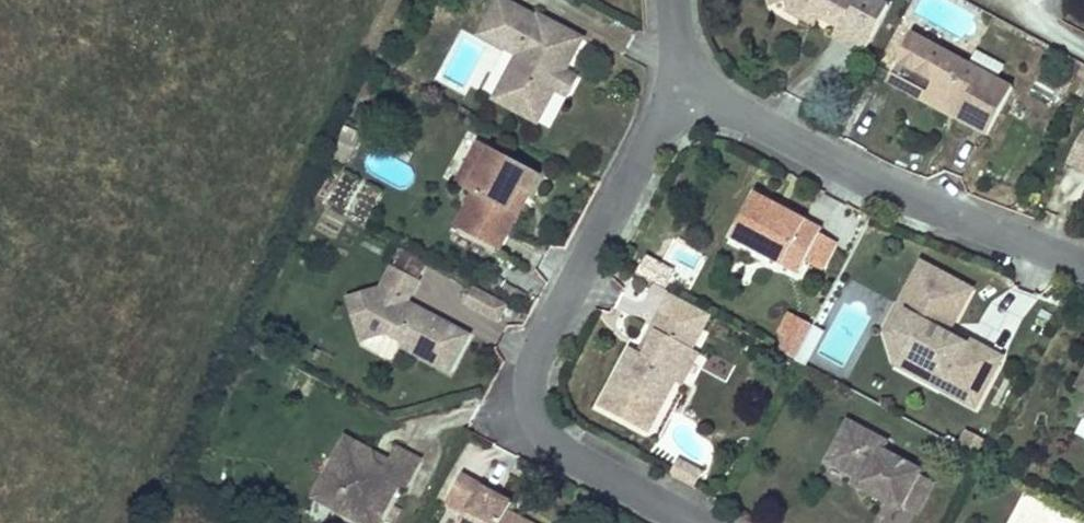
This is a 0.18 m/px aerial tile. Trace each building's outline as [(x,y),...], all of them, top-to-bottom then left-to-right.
[(539,17),(538,19),(502,0),(500,0),(486,25),(524,45),(519,54),(495,99),(537,122),(555,89),(564,72),(582,40),(539,17)] [(876,0),(768,0),(771,8),(786,3),(788,6),(807,16),(810,13),(819,18),(837,28),(832,38),(863,54),(888,7),(876,0)] [(807,16),(788,6),(785,12),(814,27),(819,18),(810,13),(807,16)] [(524,45),(486,25),(482,34),(519,54),(524,45)] [(1013,88),(913,34),(891,75),(960,112),(956,119),(988,135),(1013,88)] [(577,79),(564,72),(555,89),(567,96),(577,79)] [(960,112),(891,75),(887,82),(956,119),(960,112)] [(1083,132),(1067,163),(1083,172),(1083,132)] [(468,191),(491,149),(478,142),(455,184),(468,191)] [(506,211),(518,189),(528,194),(539,175),(491,149),(468,191),(473,194),(455,228),(498,251),(517,216),(506,211)] [(528,194),(518,189),(506,211),(517,216),(528,194)] [(804,261),(819,233),(822,228),(787,209),(784,214),(773,208),(776,203),(756,193),(731,239),(797,275),(804,261)] [(787,209),(776,203),(773,208),(784,214),(787,209)] [(821,270),(836,242),(819,233),(804,261),(821,270)] [(419,282),(428,264),(402,250),(392,268),(419,282)] [(675,270),(648,256),(641,270),(668,284),(675,270)] [(1001,358),(967,339),(964,344),(951,337),(949,330),(971,290),(922,264),(899,305),(909,311),(898,332),(905,356),(946,378),(941,388),(975,406),(1001,358)] [(368,311),(353,315),(361,341),(387,333),(400,341),(403,348),(449,373),(470,335),(408,302),(419,282),(392,268),(381,288),(364,294),(368,311)] [(473,289),(465,303),(499,321),(506,307),(473,289)] [(670,293),(660,313),(700,334),(710,315),(670,293)] [(368,311),(364,294),(348,298),(353,315),(368,311)] [(898,332),(909,311),(899,305),(886,330),(896,364),(941,388),(946,378),(905,356),(898,332)] [(631,348),(599,408),(647,433),(675,381),(691,351),(700,334),(660,313),(651,329),(657,332),(645,355),(639,353),(631,348)] [(801,348),(814,326),(790,313),(778,333),(788,338),(781,352),(795,360),(801,348)] [(811,354),(823,331),(814,326),(801,348),(811,354)] [(651,329),(639,353),(645,355),(657,332),(651,329)] [(967,339),(949,330),(951,337),(964,344),(967,339)] [(805,365),(811,354),(801,348),(795,360),(805,365)] [(691,351),(675,381),(681,385),(697,353),(691,351)] [(713,355),(706,370),(727,380),(734,364),(713,355)] [(787,369),(791,360),(782,355),(777,364),(787,369)] [(920,471),(884,451),(888,443),(849,422),(828,461),(855,476),(866,482),(862,489),(900,509),(902,507),(919,474),(920,471)] [(979,458),(986,444),(967,434),(959,447),(979,458)] [(371,451),(345,437),(340,447),(357,456),(371,451)] [(420,460),(397,448),(390,461),(386,469),(375,463),(371,451),(357,456),(340,447),(318,488),(341,501),(336,511),(359,522),(378,522),(398,485),(405,488),(420,460)] [(390,461),(371,451),(375,463),(386,469),(390,461)] [(701,471),(680,458),(671,472),(692,485),(701,471)] [(916,515),(934,482),(919,474),(902,507),(916,515)] [(862,489),(866,482),(855,476),(851,483),(862,489)] [(466,522),(481,495),(466,487),(452,514),(466,522)] [(341,501),(318,488),(312,498),(336,511),(341,501)] [(508,521),(512,512),(481,495),(466,522),(506,522),(508,521)]
